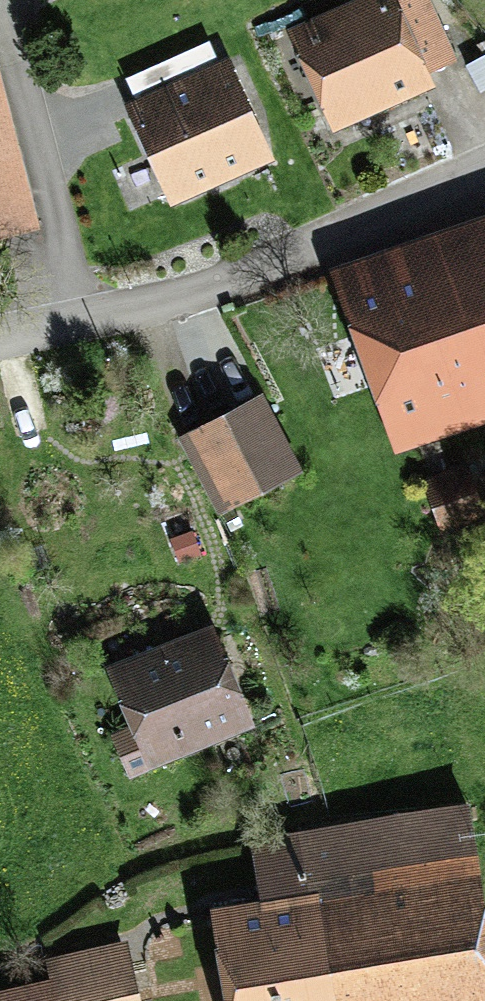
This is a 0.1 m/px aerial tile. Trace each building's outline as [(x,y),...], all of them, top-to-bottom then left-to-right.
[(431,68),(457,56),(431,0),(343,0),(288,25),(334,128),(437,81),(431,68)] [(274,154),(228,53),(219,57),(210,38),(127,75),(136,95),(126,99),(172,200),(274,154)] [(480,88),(484,85),(484,52),(467,61),(480,88)] [(40,224),(0,66),(0,235),(40,224)] [(328,263),(395,449),(484,417),(484,207),(328,263)] [(304,467),(264,389),(178,432),(218,511),(304,467)] [(419,477),(441,538),(484,522),(484,508),(468,460),(419,477)] [(178,559),(202,551),(194,528),(170,536),(178,559)] [(254,722),(212,618),(105,661),(130,722),(111,729),(129,773),(254,722)] [(211,900),(228,1000),(484,1000),(484,886),(470,797),(250,834),(260,892),(211,900)] [(128,936),(45,954),(50,973),(0,985),(0,1000),(143,1000),(128,936)]
